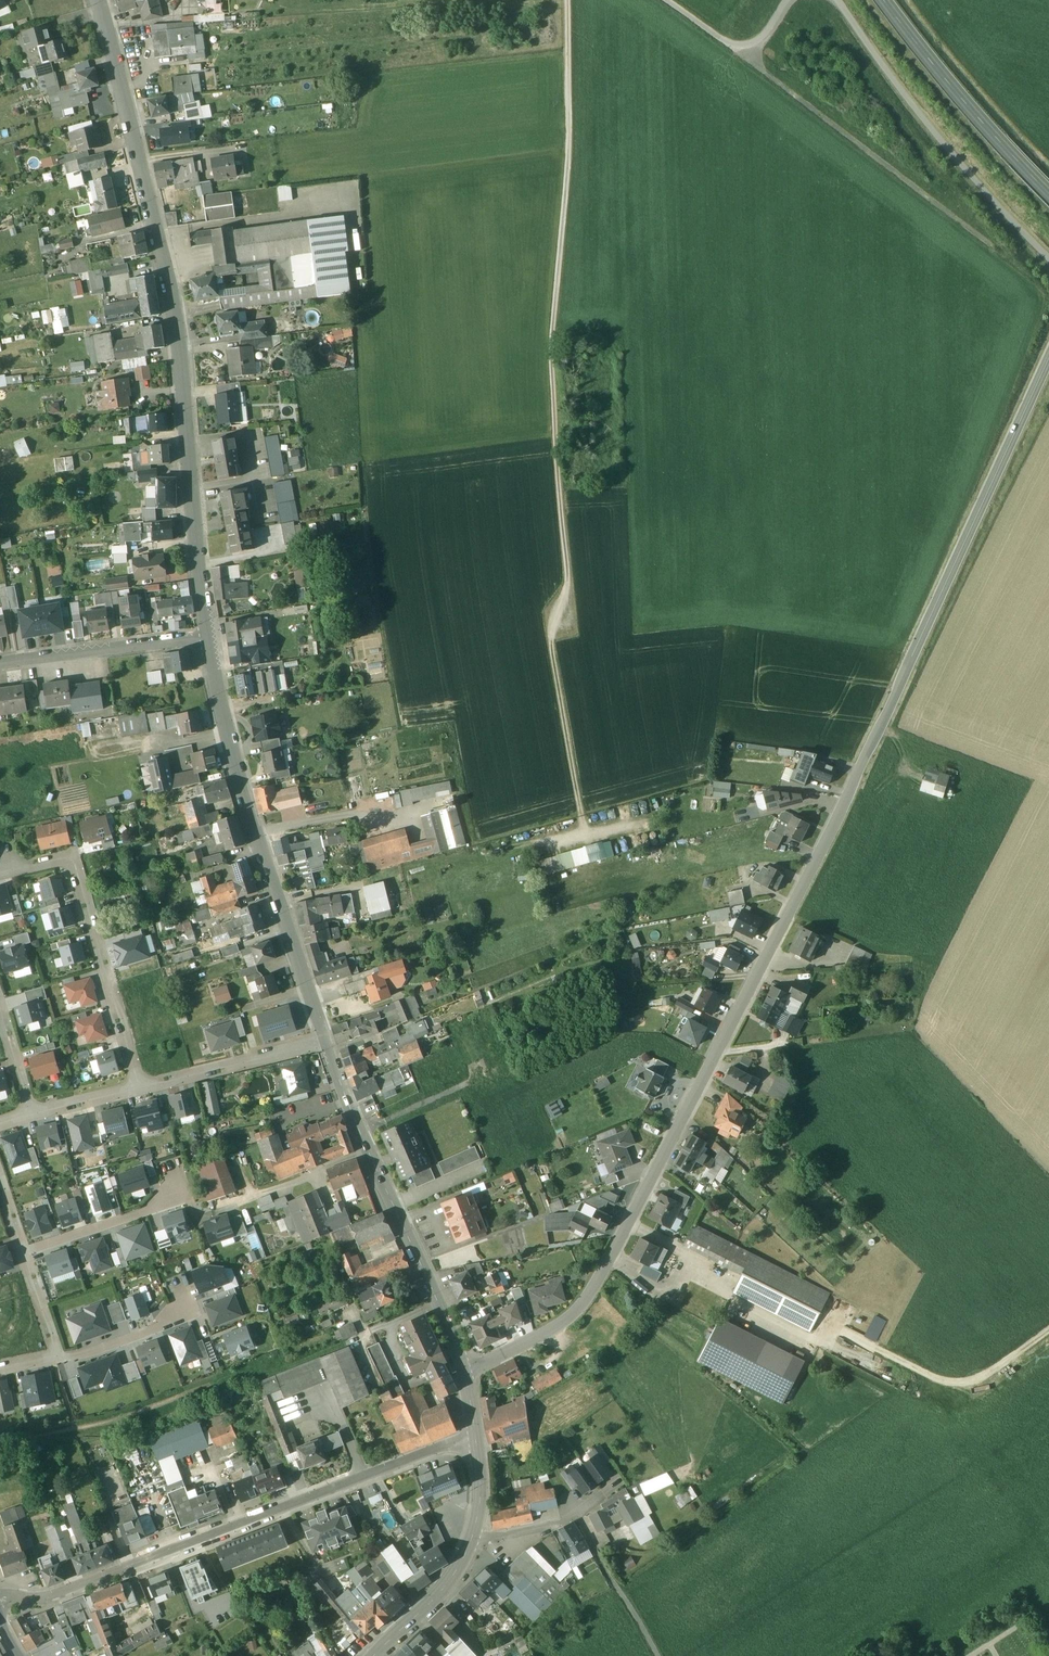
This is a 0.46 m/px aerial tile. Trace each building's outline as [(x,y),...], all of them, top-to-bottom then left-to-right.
[(119,14),(136,9),(137,8),(135,0),(115,0),(119,14)] [(137,8),(136,9),(139,14),(142,13),(146,11),(144,1),(150,0),(135,0),(137,8)] [(144,1),(146,11),(142,13),(143,23),(162,18),(158,0),(151,0),(150,0),(144,1)] [(11,13),(8,7),(0,10),(0,18),(11,13)] [(193,23),(225,21),(224,14),(182,17),(183,24),(193,23)] [(153,26),(157,59),(171,57),(168,31),(194,28),(193,23),(183,24),(153,26)] [(14,30),(13,24),(0,27),(0,34),(14,30)] [(47,28),(23,34),(25,39),(24,39),(25,46),(27,46),(28,50),(39,47),(46,45),(52,43),(50,39),(51,39),(49,34),(47,28)] [(194,28),(168,31),(171,57),(189,55),(201,53),(201,51),(197,52),(194,28)] [(52,43),(46,45),(51,62),(51,63),(67,59),(62,41),(52,43)] [(46,45),(39,47),(44,64),(51,62),(46,45)] [(201,53),(189,55),(189,61),(206,59),(205,53),(201,53)] [(88,61),(75,66),(77,74),(90,71),(88,61)] [(44,64),(33,67),(37,79),(38,79),(44,77),(54,74),(54,73),(51,62),(44,64)] [(90,71),(77,74),(79,84),(81,91),(86,90),(99,86),(94,70),(90,71)] [(54,74),(44,77),(47,90),(48,92),(58,89),(54,74)] [(198,75),(190,76),(193,93),(201,92),(198,75)] [(190,76),(172,79),(174,96),(193,93),(190,76)] [(44,77),(38,79),(41,91),(47,90),(44,77)] [(58,89),(48,92),(55,119),(64,117),(62,110),(89,103),(86,90),(81,91),(75,93),(74,92),(62,95),(61,93),(59,94),(58,89)] [(174,96),(166,98),(169,109),(183,105),(195,103),(195,102),(193,93),(174,96)] [(166,98),(149,102),(153,119),(170,115),(169,109),(166,98)] [(195,102),(195,103),(183,105),(186,122),(191,121),(203,119),(201,108),(199,101),(195,102)] [(201,108),(203,119),(212,117),(210,106),(201,108)] [(186,122),(171,123),(172,130),(188,128),(191,128),(191,121),(186,122)] [(234,123),(225,124),(226,132),(235,131),(234,123)] [(95,127),(74,133),(79,152),(79,153),(88,151),(102,147),(99,135),(97,135),(95,127)] [(172,130),(162,131),(163,146),(190,143),(188,128),(172,130)] [(88,151),(79,153),(79,152),(74,153),(75,161),(77,160),(89,157),(88,151)] [(89,157),(77,160),(80,172),(106,165),(104,154),(89,157)] [(234,157),(211,161),(215,181),(237,177),(234,157)] [(194,159),(154,165),(157,181),(158,181),(159,189),(168,187),(166,180),(173,179),(175,186),(200,182),(198,174),(196,174),(194,159)] [(75,161),(69,162),(72,173),(80,172),(77,160),(75,161)] [(110,178),(94,182),(95,182),(93,183),(95,192),(97,191),(99,202),(95,203),(97,213),(117,208),(110,178)] [(210,182),(200,184),(203,196),(213,195),(210,182)] [(278,186),(280,201),(293,199),(291,184),(278,186)] [(203,196),(203,197),(207,223),(235,219),(232,193),(213,195),(203,196)] [(120,211),(89,219),(91,230),(93,236),(124,228),(120,211)] [(176,212),(165,214),(168,228),(178,227),(176,212)] [(312,254),(318,298),(350,294),(344,253),(347,252),(342,217),(308,221),(312,254)] [(308,221),(234,232),(238,264),(253,263),(269,260),(291,257),(312,254),(308,221)] [(213,231),(212,231),(214,244),(217,268),(236,265),(238,264),(234,232),(233,228),(213,231)] [(213,231),(189,234),(191,248),(214,244),(212,231),(213,231)] [(142,233),(122,237),(124,248),(121,249),(123,258),(123,259),(124,259),(147,254),(142,233)] [(72,240),(59,243),(61,251),(74,248),(72,240)] [(312,254),(291,257),(296,290),(306,289),(308,299),(318,298),(312,254)] [(291,257),(269,260),(270,270),(272,285),(273,293),(296,290),(291,257)] [(89,258),(69,262),(72,276),(95,271),(93,264),(91,264),(89,258)] [(123,258),(110,260),(111,267),(125,264),(124,259),(123,259),(123,258)] [(110,260),(93,264),(95,271),(111,267),(110,260)] [(269,260),(253,263),(254,272),(258,271),(270,270),(269,260)] [(238,264),(236,265),(237,274),(254,272),(253,263),(238,264)] [(217,268),(212,268),(214,276),(215,276),(222,275),(237,274),(236,265),(217,268)] [(127,266),(116,268),(95,273),(97,279),(128,272),(127,266)] [(270,270),(258,271),(260,286),(272,285),(270,270)] [(214,276),(191,281),(192,283),(191,283),(190,285),(191,290),(193,291),(194,291),(196,302),(203,301),(204,305),(220,301),(218,292),(217,286),(224,284),(222,275),(215,276),(214,276)] [(153,276),(137,279),(130,280),(132,294),(139,293),(141,304),(143,318),(159,315),(153,276)] [(260,286),(218,292),(220,301),(222,311),(308,299),(306,289),(296,290),(273,293),(272,285),(260,286)] [(133,306),(112,310),(112,307),(104,308),(104,310),(103,310),(104,310),(106,318),(105,318),(105,319),(106,319),(107,324),(143,318),(141,304),(133,306)] [(65,333),(64,327),(69,326),(67,306),(52,308),(55,334),(65,333)] [(52,310),(43,311),(45,322),(54,320),(52,310)] [(239,324),(238,313),(212,317),(213,327),(219,326),(220,338),(235,336),(234,332),(240,331),(239,324)] [(239,324),(240,331),(242,341),(268,337),(266,324),(247,327),(246,323),(239,324)] [(161,327),(143,329),(145,337),(146,344),(147,350),(164,347),(161,327)] [(346,331),(336,333),(337,342),(347,340),(346,331)] [(111,333),(95,336),(99,363),(115,361),(113,349),(111,333)] [(243,349),(253,347),(257,347),(257,350),(274,349),(281,343),(279,336),(268,337),(242,341),(243,349)] [(145,337),(137,338),(138,345),(146,344),(145,337)] [(138,345),(113,349),(115,361),(122,360),(145,356),(148,355),(147,350),(146,344),(138,345)] [(243,349),(228,350),(231,378),(256,375),(253,347),(243,349)] [(329,364),(344,368),(348,357),(333,353),(329,364)] [(145,356),(122,360),(123,370),(135,368),(147,367),(145,356)] [(147,367),(135,368),(137,381),(150,379),(148,367),(147,367)] [(23,383),(21,373),(0,376),(0,386),(23,383)] [(126,380),(103,384),(106,404),(109,403),(110,409),(128,406),(126,396),(128,395),(126,380)] [(241,383),(231,384),(232,395),(239,394),(239,395),(242,394),(241,383)] [(231,384),(217,386),(218,397),(232,395),(231,384)] [(218,397),(217,397),(221,426),(242,423),(241,409),(239,395),(239,394),(232,395),(218,397)] [(50,412),(60,411),(59,403),(50,403),(50,412)] [(247,408),(241,409),(242,423),(243,430),(249,429),(247,408)] [(166,415),(148,416),(150,433),(167,432),(166,415)] [(133,418),(125,419),(127,435),(134,434),(133,418)] [(281,455),(278,436),(265,438),(268,458),(281,455)] [(25,437),(14,441),(19,457),(31,453),(25,437)] [(234,440),(213,444),(216,460),(237,456),(234,440)] [(168,445),(148,447),(150,464),(150,465),(151,465),(170,464),(168,445)] [(288,452),(292,470),(302,468),(298,450),(288,452)] [(281,455),(268,458),(271,477),(285,474),(281,455)] [(237,456),(216,460),(220,482),(242,478),(237,456)] [(71,458),(64,459),(66,471),(73,471),(71,458)] [(23,462),(13,463),(13,474),(24,473),(23,462)] [(140,472),(138,472),(138,480),(139,481),(157,479),(157,478),(157,470),(151,471),(140,472)] [(157,478),(157,479),(157,500),(157,508),(176,508),(176,479),(157,478)] [(290,482),(273,486),(276,505),(289,503),(290,504),(294,503),(290,482)] [(246,490),(221,495),(225,515),(246,511),(250,510),(246,490)] [(289,503),(276,505),(280,525),(293,523),(290,504),(289,503)] [(152,509),(152,508),(142,508),(143,522),(143,523),(153,523),(156,522),(155,509),(152,509)] [(246,511),(225,515),(229,534),(250,531),(246,511)] [(360,512),(352,513),(354,524),(362,523),(360,512)] [(156,522),(153,523),(154,541),(173,540),(171,521),(156,522)] [(143,522),(124,524),(126,542),(141,541),(140,532),(151,531),(152,541),(154,541),(153,523),(143,523),(143,522)] [(293,523),(280,525),(284,545),(297,542),(293,523)] [(250,531),(229,534),(232,555),(254,551),(250,531)] [(126,546),(112,547),(113,555),(127,554),(126,546)] [(153,554),(144,555),(145,559),(135,560),(138,580),(165,576),(163,556),(154,557),(153,554)] [(229,566),(212,569),(214,581),(230,580),(229,568),(229,566)] [(306,591),(302,566),(295,568),(299,592),(306,591)] [(126,578),(107,581),(108,591),(109,591),(127,589),(128,589),(126,578)] [(230,580),(214,581),(216,601),(233,599),(231,585),(230,580)] [(244,586),(235,586),(235,585),(231,585),(233,599),(250,598),(249,588),(244,589),(244,586)] [(8,597),(11,610),(19,608),(15,586),(7,588),(8,597)] [(0,589),(0,599),(8,597),(7,588),(0,589)] [(111,593),(105,594),(106,604),(106,606),(113,605),(111,593)] [(105,594),(95,595),(96,605),(106,604),(105,594)] [(0,599),(3,611),(11,610),(8,597),(0,599)] [(69,610),(66,597),(60,598),(62,611),(69,610)] [(137,597),(120,599),(122,612),(139,610),(137,597)] [(192,598),(172,600),(174,616),(180,615),(194,613),(192,598)] [(172,600),(160,602),(160,599),(156,600),(156,602),(151,603),(154,622),(160,621),(159,618),(174,616),(172,600)] [(78,603),(70,604),(72,616),(80,615),(78,603)] [(44,635),(63,631),(58,605),(40,608),(44,635)] [(26,638),(44,635),(40,608),(21,612),(26,638)] [(107,610),(87,613),(89,633),(110,630),(107,610)] [(122,612),(120,612),(122,628),(141,626),(139,610),(122,612)] [(227,623),(230,643),(246,640),(253,639),(254,650),(267,648),(269,648),(268,639),(274,638),(272,621),(268,621),(265,622),(264,619),(264,618),(261,619),(261,618),(227,623)] [(81,622),(74,623),(76,639),(83,638),(81,622)] [(181,622),(175,623),(176,631),(185,629),(184,622),(181,622)] [(253,639),(246,640),(248,655),(252,654),(251,650),(254,650),(253,639)] [(246,640),(230,643),(233,663),(248,661),(248,655),(246,640)] [(252,654),(248,655),(248,661),(252,661),(253,667),(261,665),(269,664),(267,648),(254,650),(251,650),(252,654)] [(188,651),(171,654),(172,657),(174,673),(191,671),(188,651)] [(172,657),(166,658),(165,655),(163,656),(166,674),(174,673),(172,657)] [(276,677),(283,676),(281,662),(275,663),(269,664),(261,665),(253,667),(234,670),(235,677),(255,674),(275,670),(276,677)] [(275,670),(255,674),(258,695),(279,691),(276,677),(275,670)] [(160,671),(148,674),(150,686),(163,683),(160,671)] [(235,677),(239,698),(258,695),(255,674),(235,677)] [(69,681),(60,682),(44,685),(45,691),(47,707),(48,706),(49,709),(72,706),(73,714),(104,710),(99,677),(91,678),(69,681)] [(37,681),(22,682),(23,687),(25,697),(39,695),(38,692),(37,681)] [(111,686),(105,687),(107,702),(114,701),(111,686)] [(23,687),(9,689),(9,692),(4,692),(7,711),(17,710),(17,713),(27,711),(25,697),(23,687)] [(38,692),(39,695),(41,711),(49,709),(48,706),(47,707),(45,691),(38,692)] [(198,712),(179,715),(183,735),(201,732),(198,712)] [(147,732),(144,713),(119,718),(122,736),(147,732)] [(163,713),(145,716),(149,734),(166,730),(163,713)] [(276,715),(271,716),(271,715),(258,717),(258,719),(253,720),(255,728),(254,728),(255,736),(256,736),(257,742),(280,738),(281,737),(279,732),(281,731),(279,723),(278,723),(276,715)] [(90,722),(82,723),(83,737),(91,736),(90,722)] [(280,738),(260,741),(263,754),(282,750),(280,738)] [(181,755),(194,752),(192,745),(179,748),(181,755)] [(213,750),(193,754),(197,773),(197,774),(198,774),(217,769),(213,750)] [(282,750),(263,754),(267,774),(275,773),(286,770),(286,769),(282,750)] [(804,752),(794,751),(792,757),(801,760),(804,752)] [(819,756),(804,752),(801,760),(797,772),(807,776),(813,760),(816,761),(819,756)] [(166,759),(149,763),(156,793),(173,789),(171,779),(166,759)] [(816,761),(813,760),(807,776),(829,784),(835,769),(816,761)] [(286,770),(275,773),(277,779),(292,776),(291,769),(286,769),(286,770)] [(797,772),(790,770),(786,781),(803,786),(807,776),(797,772)] [(947,776),(928,771),(922,791),(941,797),(947,776)] [(197,773),(182,777),(184,787),(200,783),(198,774),(197,774),(197,773)] [(182,777),(171,779),(173,789),(184,787),(182,777)] [(227,780),(204,786),(205,794),(208,803),(231,798),(227,780)] [(713,797),(731,797),(731,782),(714,781),(713,797)] [(451,782),(433,786),(436,798),(454,794),(451,782)] [(274,785),(253,790),(259,814),(286,808),(284,797),(277,798),(274,785)] [(204,786),(195,788),(197,795),(205,794),(204,786)] [(433,786),(412,790),(414,802),(436,798),(433,786)] [(412,790),(403,792),(406,807),(415,806),(414,802),(412,790)] [(799,797),(764,793),(763,797),(767,812),(800,803),(799,797)] [(200,799),(184,803),(192,830),(208,825),(206,816),(200,799)] [(441,808),(429,811),(430,815),(423,817),(430,842),(412,847),(415,859),(467,844),(454,800),(448,802),(450,809),(442,811),(441,808)] [(179,805),(166,809),(168,820),(182,816),(179,805)] [(792,818),(783,813),(782,814),(778,821),(788,826),(792,818)] [(215,814),(206,816),(208,825),(210,824),(217,822),(215,814)] [(236,816),(218,821),(223,836),(240,831),(236,816)] [(71,817),(63,818),(64,824),(64,823),(67,837),(75,836),(71,817)] [(809,826),(792,818),(788,826),(783,836),(799,845),(809,826)] [(105,819),(83,825),(87,839),(100,836),(109,833),(105,819)] [(217,822),(210,824),(213,834),(213,835),(219,833),(220,837),(223,836),(218,821),(217,822)] [(64,824),(42,829),(43,835),(40,836),(41,843),(48,842),(49,847),(63,844),(61,839),(67,837),(64,823),(64,824)] [(208,825),(192,830),(194,839),(213,834),(210,824),(208,825)] [(329,845),(348,842),(345,829),(327,833),(329,845)] [(407,829),(364,841),(372,870),(415,859),(407,829)] [(192,830),(183,832),(186,842),(194,839),(192,830)] [(223,836),(220,837),(222,843),(225,842),(227,851),(245,846),(240,831),(223,836)] [(109,833),(100,836),(104,850),(116,847),(111,832),(109,833)] [(296,837),(289,839),(293,854),(306,850),(313,873),(325,869),(323,861),(323,847),(320,839),(298,844),(296,837)] [(289,839),(273,842),(277,857),(293,854),(289,839)] [(600,859),(614,854),(610,841),(596,845),(600,859)] [(586,846),(556,855),(560,871),(591,862),(586,846)] [(200,850),(190,853),(192,863),(194,870),(205,867),(203,860),(200,850)] [(293,854),(277,857),(279,866),(295,863),(306,860),(305,855),(307,855),(306,850),(293,854)] [(190,853),(184,855),(187,865),(192,863),(190,853)] [(307,855),(305,855),(306,860),(295,863),(296,869),(300,868),(301,874),(303,873),(304,879),(306,878),(306,880),(307,885),(308,885),(309,889),(316,888),(313,873),(307,855)] [(213,858),(203,860),(205,867),(223,862),(222,856),(213,858)] [(247,861),(230,866),(235,881),(252,876),(247,861)] [(768,870),(763,868),(759,874),(757,873),(753,881),(760,885),(768,870)] [(784,876),(769,868),(768,870),(760,885),(776,893),(784,876)] [(228,884),(216,888),(212,875),(201,878),(208,902),(210,907),(228,901),(233,900),(228,884)] [(252,876),(235,881),(240,897),(257,892),(252,876)] [(61,877),(42,882),(43,885),(41,886),(43,892),(45,892),(47,900),(57,897),(66,895),(61,877)] [(235,881),(228,884),(233,900),(237,898),(240,897),(235,881)] [(382,883),(362,888),(369,913),(389,909),(382,883)] [(0,889),(0,916),(13,913),(8,898),(6,888),(0,889)] [(728,893),(731,908),(745,905),(742,890),(728,893)] [(17,895),(8,898),(13,913),(14,917),(22,915),(17,895)] [(205,895),(194,897),(196,905),(207,902),(205,895)] [(47,900),(39,903),(40,909),(59,903),(57,897),(47,900)] [(233,900),(228,901),(231,910),(240,907),(237,898),(233,900)] [(330,898),(315,901),(318,915),(333,912),(330,898)] [(228,901),(210,907),(210,908),(194,913),(193,913),(197,923),(215,917),(214,915),(221,913),(223,913),(222,912),(231,910),(228,901)] [(315,901),(295,904),(300,928),(302,928),(320,924),(318,915),(315,901)] [(208,902),(192,908),(194,913),(210,908),(210,907),(208,902)] [(40,909),(42,916),(51,913),(61,910),(59,903),(40,909)] [(257,904),(240,910),(243,918),(246,926),(263,921),(262,918),(264,916),(260,905),(257,905),(257,904)] [(742,911),(748,914),(751,908),(745,905),(731,908),(720,910),(722,921),(729,920),(728,917),(731,917),(740,915),(742,911)] [(69,908),(61,910),(51,913),(56,930),(74,925),(69,908)] [(740,915),(734,929),(753,938),(762,921),(748,914),(742,911),(740,915)] [(730,927),(734,929),(740,915),(731,917),(732,922),(729,922),(730,927)] [(188,916),(175,919),(177,926),(189,922),(188,916)] [(243,918),(226,924),(229,932),(240,929),(246,926),(243,918)] [(246,926),(240,929),(242,933),(243,937),(266,930),(263,921),(246,926)] [(320,924),(302,928),(306,945),(313,944),(330,941),(328,923),(320,924)] [(226,924),(210,929),(213,938),(220,936),(229,932),(226,924)] [(821,937),(802,928),(790,953),(810,963),(819,946),(817,946),(821,937)] [(123,934),(125,942),(143,937),(141,929),(123,934)] [(192,929),(179,933),(183,946),(196,942),(192,929)] [(240,929),(229,932),(231,938),(240,935),(239,933),(242,933),(240,929)] [(636,932),(629,935),(634,948),(641,945),(636,932)] [(28,933),(13,937),(16,948),(24,945),(31,943),(28,933)] [(115,945),(121,965),(149,957),(143,937),(125,942),(115,945)] [(213,938),(196,943),(198,950),(215,945),(213,938)] [(70,940),(52,944),(53,950),(61,948),(72,946),(70,940)] [(270,942),(252,947),(254,953),(257,965),(276,959),(270,942)] [(66,966),(85,961),(80,943),(72,946),(61,948),(66,966)] [(331,965),(322,968),(313,944),(306,945),(318,984),(334,980),(331,965)] [(0,952),(0,953),(5,972),(13,970),(14,971),(22,968),(22,967),(29,965),(24,945),(16,948),(0,952)] [(236,945),(221,950),(224,958),(239,953),(236,945)] [(739,950),(729,945),(727,949),(737,954),(739,950)] [(252,947),(241,951),(243,957),(254,953),(252,947)] [(737,954),(727,949),(720,964),(721,965),(736,972),(743,957),(737,954)] [(866,955),(855,949),(843,972),(858,971),(866,955)] [(214,961),(222,957),(219,950),(211,953),(214,961)] [(192,951),(173,956),(175,963),(194,958),(192,951)] [(637,952),(629,954),(635,974),(643,972),(637,952)] [(720,964),(706,958),(703,965),(717,972),(721,965),(720,964)] [(344,961),(331,965),(334,980),(349,975),(345,963),(344,961)] [(402,961),(379,968),(381,973),(382,973),(383,978),(402,972),(405,971),(402,961)] [(256,965),(238,971),(240,978),(246,976),(258,972),(256,965)] [(374,969),(351,977),(353,982),(370,977),(375,975),(374,969)] [(258,972),(246,976),(249,983),(257,981),(257,980),(261,979),(258,972)] [(402,972),(383,978),(387,988),(392,986),(395,987),(401,985),(404,980),(402,972)] [(375,975),(370,977),(373,984),(367,986),(368,989),(366,990),(367,995),(370,994),(373,1003),(390,997),(383,978),(382,973),(381,973),(375,975)] [(261,979),(257,980),(257,981),(260,991),(263,998),(263,999),(279,993),(273,975),(261,979)] [(353,982),(344,986),(348,996),(366,990),(368,989),(367,986),(373,984),(370,977),(353,982)] [(74,978),(61,981),(63,987),(65,987),(75,984),(74,978)] [(75,984),(65,987),(70,1003),(85,999),(86,1005),(96,1002),(90,980),(75,984)] [(810,988),(796,981),(789,995),(790,995),(789,995),(803,1002),(810,988)] [(44,987),(25,992),(28,1005),(41,1001),(47,999),(44,987)] [(789,995),(773,987),(765,1002),(782,1010),(789,995),(790,995),(789,995)] [(214,991),(218,1004),(228,1001),(224,988),(214,991)] [(435,988),(426,991),(429,997),(437,994),(435,988)] [(721,997),(705,989),(696,1006),(695,1007),(696,1008),(711,1016),(721,997)] [(263,998),(260,991),(252,994),(255,1001),(263,998)] [(413,996),(405,999),(411,1012),(414,1019),(419,1016),(415,1006),(417,1005),(413,996)] [(680,998),(676,1005),(681,1008),(685,1001),(680,998)] [(405,999),(394,1003),(398,1013),(400,1017),(411,1012),(405,999)] [(28,1005),(16,1008),(21,1026),(46,1019),(41,1001),(28,1005)] [(696,1006),(685,1001),(681,1008),(683,1009),(693,1014),(696,1008),(695,1007),(696,1006)] [(782,1010),(765,1002),(757,1018),(762,1020),(760,1024),(761,1026),(765,1028),(767,1027),(769,1024),(774,1026),(782,1011),(782,1010)] [(394,1003),(375,1010),(376,1013),(379,1012),(381,1019),(385,1018),(398,1013),(394,1003)] [(289,1006),(258,1016),(265,1040),(296,1031),(289,1006)] [(693,1014),(683,1009),(680,1015),(690,1021),(696,1024),(700,1018),(693,1014)] [(791,1015),(782,1011),(774,1026),(783,1030),(791,1015)] [(376,1013),(348,1023),(353,1038),(371,1032),(378,1034),(379,1034),(375,1022),(381,1019),(379,1012),(376,1013)] [(411,1012),(400,1017),(402,1024),(414,1019),(411,1012)] [(74,1023),(88,1019),(86,1013),(72,1017),(74,1023)] [(87,1043),(107,1037),(101,1015),(88,1019),(78,1022),(80,1031),(84,1030),(87,1043)] [(798,1019),(791,1015),(783,1030),(791,1034),(798,1019)] [(240,1019),(231,1021),(232,1023),(233,1023),(239,1039),(245,1038),(240,1019)] [(422,1020),(406,1026),(409,1035),(400,1039),(397,1030),(383,1035),(386,1043),(380,1046),(383,1055),(387,1052),(403,1045),(403,1046),(416,1040),(428,1034),(422,1020)] [(696,1024),(690,1021),(681,1037),(697,1046),(706,1029),(696,1024)] [(232,1023),(204,1032),(211,1053),(240,1044),(239,1039),(233,1023),(232,1023)] [(348,1023),(331,1028),(337,1044),(353,1038),(348,1023)] [(416,1040),(403,1046),(403,1045),(387,1052),(391,1062),(401,1058),(420,1050),(416,1040)] [(54,1043),(35,1048),(37,1054),(56,1049),(54,1043)] [(379,1044),(372,1047),(377,1057),(378,1057),(383,1055),(380,1046),(379,1044)] [(348,1048),(340,1051),(342,1058),(350,1055),(348,1048)] [(372,1048),(359,1052),(363,1063),(365,1061),(376,1057),(372,1048)] [(420,1050),(401,1058),(404,1066),(423,1058),(420,1050)] [(113,1051),(96,1056),(102,1077),(119,1072),(113,1051)] [(359,1052),(342,1060),(346,1070),(363,1063),(359,1052)] [(383,1055),(378,1057),(382,1065),(391,1062),(387,1052),(383,1055)] [(54,1054),(30,1061),(35,1078),(59,1071),(54,1054)] [(283,1069),(303,1064),(301,1058),(282,1063),(283,1069)] [(658,1060),(652,1071),(664,1078),(670,1066),(658,1060)] [(363,1063),(346,1070),(350,1081),(361,1077),(362,1076),(363,1077),(368,1075),(363,1063)] [(283,1069),(282,1069),(285,1080),(285,1081),(288,1080),(292,1094),(288,1095),(289,1096),(307,1091),(309,1091),(303,1064),(283,1069)] [(751,1078),(742,1073),(743,1072),(732,1067),(725,1081),(745,1091),(751,1078)] [(398,1069),(389,1073),(391,1079),(395,1078),(400,1075),(398,1069)] [(664,1078),(652,1071),(646,1069),(642,1076),(639,1074),(636,1079),(639,1081),(636,1089),(653,1098),(657,1091),(658,1091),(661,1086),(660,1085),(664,1078)] [(391,1079),(389,1073),(383,1075),(385,1082),(391,1079)] [(383,1075),(375,1078),(379,1090),(387,1086),(385,1082),(383,1075)] [(361,1077),(350,1081),(352,1088),(363,1083),(361,1077)] [(363,1083),(352,1088),(357,1101),(379,1090),(375,1078),(374,1078),(363,1083)] [(391,1079),(385,1082),(387,1086),(389,1089),(398,1085),(395,1078),(391,1079)] [(288,1080),(285,1081),(285,1080),(280,1081),(284,1096),(288,1095),(292,1094),(288,1080)] [(212,1081),(202,1084),(210,1115),(219,1113),(212,1081)] [(789,1089),(775,1081),(767,1095),(781,1102),(785,1095),(786,1096),(789,1089)] [(284,1096),(282,1098),(275,1099),(277,1106),(309,1098),(307,1091),(289,1096),(288,1095),(284,1096)] [(191,1094),(170,1098),(174,1119),(196,1114),(191,1094)] [(728,1095),(716,1117),(720,1119),(726,1109),(732,1112),(737,1103),(728,1095)] [(560,1108),(564,1106),(560,1098),(545,1106),(552,1119),(563,1114),(560,1108)] [(365,1116),(378,1111),(375,1101),(361,1106),(365,1116)] [(742,1108),(737,1103),(732,1112),(738,1116),(742,1108)] [(158,1104),(137,1109),(143,1133),(163,1129),(158,1104)] [(123,1108),(102,1113),(104,1124),(108,1139),(109,1142),(130,1136),(123,1108)] [(732,1112),(726,1109),(720,1119),(716,1126),(722,1130),(721,1132),(729,1136),(730,1134),(736,1137),(746,1120),(738,1116),(732,1112)] [(342,1115),(312,1127),(307,1125),(297,1129),(295,1134),(288,1136),(294,1150),(301,1148),(308,1168),(309,1168),(309,1169),(325,1163),(321,1154),(317,1142),(337,1134),(346,1130),(347,1130),(342,1115)] [(88,1116),(69,1121),(77,1153),(96,1148),(88,1116)] [(408,1122),(383,1133),(392,1155),(394,1154),(397,1162),(395,1163),(403,1180),(411,1177),(429,1169),(428,1168),(427,1168),(423,1158),(424,1158),(419,1145),(418,1146),(414,1137),(415,1136),(408,1122)] [(55,1124),(37,1129),(42,1150),(60,1146),(56,1129),(55,1124)] [(104,1124),(98,1126),(101,1141),(108,1139),(104,1124)] [(63,1127),(56,1129),(60,1146),(61,1147),(68,1146),(63,1127)] [(271,1129),(256,1135),(259,1143),(274,1138),(271,1129)] [(346,1130),(337,1134),(341,1144),(350,1141),(346,1130)] [(629,1130),(597,1143),(610,1174),(632,1165),(624,1145),(634,1141),(629,1130)] [(21,1133),(2,1139),(12,1169),(31,1163),(26,1150),(21,1133)] [(698,1138),(692,1134),(683,1150),(698,1158),(701,1153),(707,1143),(701,1140),(698,1138)] [(274,1138),(259,1143),(265,1161),(271,1159),(281,1155),(275,1137),(274,1138)] [(350,1141),(341,1144),(342,1146),(345,1156),(354,1152),(350,1141)] [(342,1146),(334,1149),(338,1159),(345,1156),(342,1146)] [(33,1147),(26,1150),(31,1163),(33,1168),(40,1166),(33,1147)] [(281,1155),(271,1159),(276,1172),(279,1180),(308,1168),(301,1148),(294,1150),(281,1155)] [(475,1148),(438,1164),(443,1177),(480,1161),(475,1148)] [(334,1149),(321,1154),(325,1163),(338,1159),(334,1149)] [(731,1157),(723,1149),(718,1157),(727,1162),(731,1157)] [(698,1158),(683,1150),(674,1165),(689,1173),(696,1162),(698,1158)] [(707,1156),(701,1153),(698,1158),(696,1162),(707,1169),(710,1170),(714,1163),(707,1157),(707,1156)] [(727,1162),(718,1157),(714,1163),(710,1170),(708,1173),(715,1177),(721,1168),(722,1169),(724,1166),(724,1167),(727,1162)] [(223,1159),(196,1169),(208,1203),(234,1194),(235,1193),(223,1159)] [(271,1159),(265,1161),(270,1174),(276,1172),(271,1159)] [(356,1160),(326,1170),(334,1190),(343,1186),(352,1183),(363,1179),(356,1160)] [(145,1167),(148,1177),(155,1175),(151,1162),(144,1164),(145,1167)] [(145,1167),(121,1175),(126,1193),(151,1186),(148,1177),(145,1167)] [(429,1169),(411,1177),(416,1189),(434,1181),(429,1169)] [(710,1170),(707,1169),(701,1179),(710,1185),(715,1177),(708,1173),(710,1170)] [(507,1185),(516,1181),(513,1172),(503,1176),(507,1185)] [(103,1183),(106,1194),(114,1192),(108,1175),(101,1177),(103,1183)] [(617,1175),(604,1180),(607,1186),(619,1182),(617,1175)] [(363,1179),(352,1183),(354,1189),(365,1185),(363,1179)] [(106,1194),(103,1183),(86,1188),(91,1204),(94,1213),(95,1215),(112,1210),(106,1194)] [(365,1185),(354,1189),(352,1183),(343,1186),(348,1200),(368,1193),(365,1185)] [(76,1201),(79,1210),(86,1207),(85,1206),(80,1190),(73,1192),(76,1201)] [(690,1197),(676,1190),(672,1196),(687,1204),(690,1197)] [(610,1192),(582,1203),(591,1207),(593,1204),(605,1210),(609,1202),(615,1205),(619,1196),(610,1192)] [(312,1193),(296,1200),(305,1221),(312,1240),(329,1233),(321,1215),(312,1193)] [(270,1195),(257,1200),(260,1207),(273,1202),(270,1195)] [(470,1195),(445,1205),(444,1206),(449,1220),(448,1221),(446,1225),(450,1227),(452,1227),(457,1240),(459,1241),(485,1231),(470,1195)] [(671,1200),(662,1196),(651,1218),(661,1223),(662,1220),(670,1224),(674,1216),(676,1217),(681,1207),(685,1208),(687,1204),(672,1196),(671,1200)] [(273,1202),(278,1210),(289,1206),(285,1197),(273,1202)] [(44,1209),(47,1217),(54,1214),(48,1200),(41,1202),(44,1209)] [(549,1205),(552,1214),(565,1209),(561,1200),(549,1205)] [(76,1201),(58,1207),(64,1227),(83,1221),(79,1210),(76,1201)] [(297,1201),(289,1204),(297,1225),(305,1221),(297,1201)] [(351,1224),(344,1207),(344,1208),(342,1201),(334,1205),(338,1214),(344,1227),(351,1224)] [(94,1213),(91,1204),(85,1206),(86,1207),(88,1215),(94,1213)] [(47,1217),(44,1209),(26,1215),(34,1237),(52,1231),(47,1217)] [(612,1218),(597,1210),(590,1224),(590,1225),(605,1233),(612,1218)] [(266,1223),(273,1222),(269,1212),(254,1218),(256,1222),(265,1219),(266,1223)] [(383,1212),(350,1225),(353,1234),(357,1242),(382,1232),(391,1229),(383,1212)] [(183,1213),(164,1219),(167,1230),(170,1236),(189,1230),(183,1213)] [(337,1230),(332,1219),(329,1220),(326,1213),(321,1215),(329,1233),(332,1232),(337,1230)] [(575,1229),(570,1226),(575,1216),(577,1213),(553,1215),(545,1217),(545,1232),(568,1230),(574,1233),(575,1229)] [(344,1227),(338,1214),(331,1217),(332,1219),(337,1230),(344,1227)] [(227,1215),(204,1223),(211,1243),(233,1236),(234,1236),(228,1219),(227,1215)] [(241,1215),(228,1219),(234,1236),(233,1236),(234,1238),(248,1233),(241,1215)] [(590,1224),(575,1216),(570,1226),(575,1229),(585,1234),(590,1225),(590,1224)] [(312,1240),(305,1221),(297,1225),(304,1243),(312,1240)] [(145,1225),(118,1234),(122,1247),(126,1260),(153,1251),(145,1225)] [(337,1230),(332,1232),(335,1241),(353,1234),(350,1225),(344,1227),(337,1230)] [(830,1294),(695,1225),(684,1246),(742,1275),(733,1293),(810,1332),(830,1294)] [(170,1236),(167,1230),(155,1234),(160,1250),(173,1246),(170,1236)] [(393,1233),(384,1236),(387,1243),(396,1239),(393,1233)] [(103,1238),(79,1246),(83,1258),(90,1256),(95,1273),(112,1267),(108,1255),(103,1238)] [(659,1247),(641,1238),(631,1257),(644,1264),(658,1271),(668,1252),(659,1247)] [(126,1260),(122,1247),(117,1249),(117,1252),(121,1264),(123,1268),(129,1266),(126,1260)] [(11,1268),(5,1248),(0,1249),(0,1271),(11,1268)] [(67,1250),(46,1257),(53,1277),(73,1271),(70,1261),(67,1250)] [(402,1251),(372,1262),(373,1263),(374,1266),(379,1278),(409,1267),(402,1251)] [(117,1252),(108,1255),(112,1267),(121,1264),(117,1252)] [(356,1273),(348,1254),(342,1257),(350,1276),(356,1273)] [(76,1259),(70,1261),(73,1271),(74,1272),(80,1270),(76,1259)] [(479,1263),(464,1266),(467,1273),(467,1272),(470,1278),(473,1277),(484,1272),(479,1263)] [(658,1271),(644,1264),(640,1273),(658,1282),(662,1273),(658,1271)] [(356,1273),(350,1276),(355,1288),(356,1288),(371,1282),(379,1278),(374,1266),(372,1267),(356,1273)] [(209,1267),(193,1273),(201,1292),(205,1292),(223,1285),(230,1282),(224,1269),(209,1267)] [(467,1273),(450,1281),(458,1299),(476,1291),(470,1278),(467,1272),(467,1273)] [(498,1273),(485,1278),(493,1295),(505,1291),(498,1273)] [(563,1276),(548,1280),(550,1286),(561,1283),(564,1283),(563,1276)] [(473,1277),(470,1278),(476,1291),(479,1290),(473,1277)] [(395,1300),(388,1281),(382,1284),(373,1287),(373,1288),(381,1306),(395,1300)] [(371,1282),(356,1288),(356,1289),(358,1294),(373,1288),(373,1287),(372,1283),(371,1282)] [(566,1302),(561,1283),(550,1286),(533,1290),(536,1300),(533,1300),(536,1314),(547,1312),(546,1307),(566,1302)] [(223,1285),(205,1292),(208,1299),(217,1295),(226,1292),(223,1285)] [(226,1292),(217,1295),(219,1301),(234,1295),(237,1294),(235,1288),(226,1292)] [(373,1288),(358,1294),(358,1295),(365,1310),(366,1312),(375,1308),(381,1306),(373,1288)] [(527,1305),(520,1288),(511,1290),(516,1302),(517,1301),(519,1307),(527,1305)] [(353,1290),(344,1294),(346,1300),(353,1293),(354,1293),(353,1290)] [(344,1294),(326,1302),(330,1311),(331,1313),(348,1305),(346,1300),(344,1294)] [(145,1301),(143,1295),(127,1300),(134,1320),(150,1315),(145,1301)] [(219,1301),(206,1306),(214,1327),(238,1318),(234,1307),(238,1305),(234,1295),(219,1301)] [(506,1323),(509,1329),(515,1326),(524,1322),(519,1307),(517,1301),(516,1302),(499,1310),(502,1315),(492,1320),(496,1328),(506,1323)] [(326,1302),(318,1306),(321,1314),(330,1311),(326,1302)] [(83,1314),(68,1319),(77,1343),(112,1331),(103,1303),(81,1310),(83,1314)] [(120,1303),(108,1307),(114,1325),(126,1321),(120,1303)] [(482,1311),(485,1317),(490,1315),(490,1316),(496,1313),(493,1306),(482,1311)] [(375,1308),(366,1312),(365,1310),(364,1311),(362,1312),(365,1320),(378,1315),(375,1308)] [(307,1310),(297,1314),(300,1320),(308,1317),(307,1310)] [(297,1314),(274,1323),(277,1331),(300,1322),(300,1320),(297,1314)] [(446,1362),(425,1315),(401,1326),(404,1332),(403,1334),(406,1336),(410,1345),(410,1349),(412,1355),(406,1358),(415,1377),(427,1372),(432,1382),(449,1374),(444,1363),(446,1362)] [(485,1317),(470,1324),(481,1348),(501,1339),(496,1328),(492,1320),(490,1316),(490,1315),(485,1317)] [(334,1318),(318,1325),(321,1330),(336,1323),(334,1318)] [(353,1324),(339,1330),(343,1340),(357,1334),(353,1324)] [(798,1365),(717,1324),(698,1361),(780,1402),(798,1365)] [(247,1328),(224,1337),(231,1355),(254,1346),(247,1328)] [(190,1329),(171,1336),(180,1360),(191,1356),(193,1360),(201,1357),(196,1343),(190,1329)] [(205,1344),(203,1341),(196,1343),(201,1357),(206,1368),(213,1366),(212,1362),(205,1344)] [(158,1342),(138,1350),(142,1359),(144,1365),(164,1357),(158,1342)] [(210,1342),(205,1344),(212,1362),(217,1360),(210,1342)] [(394,1377),(379,1343),(367,1348),(385,1386),(387,1385),(394,1399),(404,1394),(396,1376),(394,1377)] [(349,1346),(321,1358),(330,1380),(342,1409),(369,1395),(349,1346)] [(117,1357),(79,1370),(81,1376),(86,1389),(105,1382),(108,1392),(127,1385),(127,1384),(120,1367),(117,1357)] [(321,1358),(276,1376),(284,1398),(330,1380),(321,1358)] [(142,1359),(135,1361),(140,1374),(147,1371),(144,1365),(142,1359)] [(513,1359),(495,1368),(503,1385),(522,1376),(513,1359)] [(135,1361),(120,1367),(127,1384),(142,1378),(140,1374),(135,1361)] [(556,1370),(533,1383),(538,1393),(561,1379),(556,1370)] [(49,1373),(24,1378),(27,1393),(29,1405),(54,1401),(49,1373)] [(432,1382),(440,1399),(441,1402),(448,1399),(447,1396),(457,1391),(449,1374),(432,1382)] [(81,1376),(70,1380),(76,1398),(84,1395),(83,1390),(86,1389),(81,1376)] [(288,1434),(266,1380),(258,1383),(279,1437),(288,1434)] [(4,1382),(0,1383),(0,1406),(9,1404),(4,1382)] [(982,1385),(962,1399),(967,1406),(987,1392),(982,1385)] [(388,1389),(380,1392),(383,1399),(391,1395),(388,1389)] [(424,1419),(411,1391),(404,1394),(394,1399),(393,1399),(393,1400),(400,1415),(407,1430),(415,1448),(431,1442),(422,1420),(424,1419)] [(531,1391),(524,1395),(527,1400),(534,1396),(531,1391)] [(29,1405),(27,1393),(20,1394),(23,1409),(30,1408),(29,1405)] [(391,1395),(383,1399),(385,1404),(393,1400),(393,1399),(391,1395)] [(492,1397),(481,1399),(485,1419),(495,1415),(492,1397)] [(385,1404),(379,1406),(386,1422),(400,1415),(393,1400),(385,1404)] [(495,1415),(485,1419),(490,1443),(512,1435),(529,1429),(528,1421),(525,1405),(523,1406),(495,1415)] [(424,1419),(422,1420),(431,1442),(457,1431),(448,1409),(424,1419)] [(199,1422),(150,1440),(158,1461),(173,1455),(207,1442),(199,1422)] [(231,1422),(209,1431),(216,1448),(238,1440),(231,1422)] [(529,1429),(512,1435),(515,1443),(530,1441),(529,1429)] [(407,1430),(393,1435),(401,1453),(415,1448),(407,1430)] [(339,1432),(321,1439),(323,1445),(325,1449),(326,1452),(344,1445),(339,1432)] [(288,1434),(279,1437),(286,1455),(297,1451),(296,1449),(290,1433),(288,1434)] [(275,1436),(268,1439),(273,1452),(280,1449),(275,1436)] [(318,1441),(299,1448),(302,1458),(297,1460),(301,1470),(317,1463),(318,1465),(319,1466),(321,1466),(323,1466),(324,1465),(325,1463),(326,1462),(325,1460),(326,1460),(322,1450),(325,1449),(323,1445),(320,1446),(318,1441)] [(530,1441),(515,1443),(517,1452),(520,1452),(529,1451),(532,1451),(530,1441)] [(611,1462),(599,1446),(592,1451),(596,1456),(597,1455),(604,1466),(611,1462)] [(297,1451),(286,1455),(293,1473),(301,1470),(297,1460),(302,1458),(299,1448),(296,1449),(297,1451)] [(173,1455),(158,1461),(164,1476),(179,1470),(173,1455)] [(244,1455),(231,1460),(236,1472),(243,1470),(249,1467),(247,1461),(244,1455)] [(604,1466),(597,1455),(596,1456),(583,1465),(597,1484),(610,1474),(604,1466)] [(259,1457),(247,1461),(249,1467),(251,1471),(253,1477),(264,1473),(259,1457)] [(451,1463),(417,1478),(427,1502),(461,1488),(451,1463)] [(571,1474),(570,1475),(577,1485),(583,1493),(597,1484),(583,1465),(571,1474)] [(264,1473),(253,1477),(260,1495),(285,1486),(278,1468),(264,1473)] [(567,1469),(560,1474),(571,1489),(577,1485),(570,1475),(571,1474),(567,1469)] [(179,1470),(164,1476),(168,1486),(183,1480),(179,1470)] [(244,1473),(244,1474),(246,1479),(253,1477),(251,1471),(244,1473)] [(645,1497),(674,1483),(667,1473),(647,1481),(647,1480),(625,1489),(631,1497),(632,1499),(643,1493),(645,1497)] [(246,1479),(235,1484),(242,1502),(260,1495),(253,1477),(246,1479)] [(168,1486),(165,1487),(167,1494),(185,1487),(183,1480),(168,1486)] [(543,1484),(513,1489),(515,1497),(527,1495),(545,1491),(543,1484)] [(204,1486),(188,1493),(185,1487),(167,1494),(181,1528),(199,1521),(197,1517),(211,1511),(213,1516),(224,1511),(215,1490),(207,1494),(204,1486)] [(697,1497),(691,1487),(675,1497),(682,1507),(697,1497)] [(545,1491),(527,1495),(531,1512),(557,1507),(554,1489),(545,1491)] [(625,1489),(613,1496),(614,1498),(618,1505),(631,1497),(625,1489)] [(379,1493),(369,1498),(374,1509),(384,1505),(379,1493)] [(527,1495),(515,1497),(517,1509),(491,1515),(492,1530),(533,1521),(531,1512),(527,1495)] [(702,1514),(704,1518),(730,1499),(728,1495),(702,1514)] [(632,1499),(631,1497),(618,1505),(622,1513),(629,1525),(630,1525),(642,1518),(632,1499)] [(614,1498),(602,1505),(604,1508),(606,1512),(618,1505),(614,1498)] [(74,1502),(68,1504),(72,1515),(77,1513),(74,1502)] [(132,1505),(112,1513),(117,1524),(120,1526),(138,1519),(132,1505)] [(618,1505),(606,1512),(610,1519),(622,1513),(618,1505)] [(326,1511),(318,1514),(319,1518),(303,1523),(314,1551),(325,1547),(326,1549),(331,1547),(333,1544),(335,1543),(338,1544),(344,1542),(343,1540),(355,1536),(345,1508),(327,1514),(326,1511)] [(604,1508),(590,1516),(598,1532),(604,1530),(613,1525),(610,1519),(606,1512),(604,1508)] [(0,1514),(4,1526),(18,1522),(13,1509),(0,1514)] [(72,1515),(69,1516),(74,1530),(83,1527),(77,1513),(72,1515)] [(423,1516),(402,1528),(409,1541),(418,1536),(423,1533),(430,1529),(423,1516)] [(138,1519),(120,1526),(127,1544),(146,1537),(139,1518),(138,1519)] [(642,1518),(630,1525),(637,1538),(650,1531),(642,1518)] [(18,1522),(4,1526),(11,1545),(13,1549),(13,1551),(14,1553),(22,1550),(28,1548),(18,1522)] [(583,1538),(573,1522),(562,1528),(560,1529),(570,1546),(583,1538)] [(279,1524),(217,1549),(225,1570),(234,1567),(233,1564),(247,1559),(248,1561),(265,1554),(264,1552),(278,1547),(279,1549),(287,1546),(279,1524)] [(445,1542),(437,1525),(430,1529),(436,1547),(438,1546),(445,1542)] [(613,1525),(604,1530),(606,1534),(615,1529),(613,1525)] [(60,1540),(55,1527),(47,1530),(56,1552),(64,1550),(60,1539),(60,1540)] [(85,1533),(83,1527),(74,1530),(79,1543),(76,1544),(80,1556),(92,1551),(87,1537),(85,1533)] [(92,1535),(87,1537),(92,1551),(97,1549),(96,1548),(97,1548),(92,1535)] [(418,1536),(409,1541),(415,1550),(420,1547),(422,1546),(420,1541),(421,1540),(420,1539),(418,1536)] [(66,1537),(60,1539),(64,1550),(64,1551),(70,1549),(66,1537)] [(583,1538),(570,1546),(575,1557),(588,1549),(583,1538)] [(393,1544),(381,1551),(403,1583),(405,1582),(414,1594),(431,1582),(423,1570),(426,1568),(419,1557),(407,1564),(393,1544)] [(92,1551),(98,1567),(114,1561),(108,1545),(97,1549),(92,1551)] [(425,1554),(419,1557),(426,1568),(429,1574),(448,1563),(438,1546),(436,1547),(425,1554)] [(425,1554),(420,1547),(415,1550),(419,1557),(425,1554)] [(0,1556),(0,1566),(4,1577),(5,1576),(4,1576),(27,1568),(28,1568),(22,1550),(14,1553),(13,1551),(0,1556)] [(64,1550),(56,1552),(60,1564),(68,1562),(64,1551),(64,1550)] [(80,1556),(73,1558),(80,1574),(98,1567),(92,1551),(80,1556)] [(394,1570),(381,1551),(372,1556),(386,1575),(394,1570)] [(527,1551),(499,1578),(503,1582),(512,1591),(508,1596),(534,1623),(566,1591),(527,1551)] [(50,1555),(38,1559),(43,1571),(54,1566),(50,1555)] [(628,1570),(636,1565),(631,1556),(622,1561),(628,1570)] [(180,1568),(193,1600),(197,1598),(200,1604),(206,1602),(203,1596),(219,1590),(211,1578),(209,1579),(204,1567),(203,1567),(200,1560),(180,1568)] [(364,1561),(354,1567),(364,1581),(370,1578),(374,1574),(364,1561)] [(54,1566),(43,1571),(49,1586),(66,1580),(60,1564),(54,1566)] [(578,1566),(572,1570),(578,1581),(584,1578),(578,1566)] [(364,1581),(354,1567),(346,1571),(357,1587),(361,1584),(364,1581)] [(499,1578),(487,1567),(474,1580),(489,1596),(495,1591),(503,1582),(499,1578)] [(403,1583),(394,1570),(386,1575),(394,1586),(396,1588),(403,1583)] [(167,1572),(147,1579),(154,1597),(174,1590),(167,1572)] [(384,1577),(377,1582),(382,1590),(390,1585),(384,1577)] [(364,1581),(361,1584),(375,1600),(376,1601),(383,1595),(370,1578),(364,1581)] [(367,1633),(354,1618),(353,1619),(336,1599),(320,1580),(315,1584),(325,1596),(361,1638),(367,1633)] [(474,1580),(466,1587),(466,1586),(459,1593),(475,1610),(489,1596),(474,1580)] [(503,1582),(495,1591),(503,1600),(508,1596),(512,1591),(503,1582)] [(122,1584),(92,1595),(98,1611),(91,1613),(93,1618),(95,1622),(106,1618),(138,1606),(131,1585),(124,1588),(122,1584)] [(375,1600),(361,1584),(357,1587),(355,1588),(367,1602),(368,1601),(370,1603),(375,1600)] [(383,1595),(376,1601),(390,1618),(408,1602),(396,1588),(394,1586),(383,1595)] [(365,1609),(348,1589),(336,1599),(353,1619),(354,1618),(365,1609)] [(92,1595),(85,1598),(89,1609),(91,1613),(98,1611),(92,1595)] [(85,1598),(80,1599),(85,1611),(89,1609),(85,1598)] [(80,1599),(62,1606),(70,1626),(93,1618),(91,1613),(89,1609),(85,1611),(80,1599)] [(155,1600),(148,1602),(153,1615),(160,1612),(155,1600)] [(365,1609),(354,1618),(367,1633),(375,1626),(377,1629),(390,1618),(376,1601),(375,1600),(370,1603),(365,1609)] [(60,1621),(49,1626),(50,1630),(57,1644),(64,1641),(64,1643),(75,1638),(70,1626),(62,1606),(54,1609),(60,1621)] [(459,1622),(445,1607),(429,1623),(444,1637),(451,1630),(459,1622)] [(54,1608),(39,1614),(45,1628),(49,1626),(60,1621),(54,1609),(54,1608)] [(22,1616),(9,1622),(18,1639),(31,1632),(22,1616)] [(106,1618),(95,1622),(99,1633),(104,1646),(106,1652),(118,1647),(106,1618)] [(106,1652),(108,1655),(119,1655),(121,1655),(155,1635),(160,1632),(157,1624),(118,1647),(106,1652)] [(45,1628),(39,1630),(45,1642),(52,1638),(49,1630),(50,1630),(49,1626),(45,1628)] [(39,1630),(31,1632),(18,1639),(22,1645),(26,1652),(45,1642),(39,1630)] [(451,1630),(444,1637),(451,1644),(451,1645),(459,1638),(458,1638),(451,1630)] [(421,1631),(406,1645),(417,1655),(422,1655),(424,1655),(434,1645),(421,1631)] [(104,1646),(99,1633),(95,1634),(97,1639),(95,1640),(98,1649),(104,1646)] [(323,1633),(317,1636),(316,1637),(320,1643),(327,1655),(334,1655),(335,1655),(336,1655),(323,1633)] [(320,1643),(316,1637),(317,1636),(315,1634),(309,1638),(310,1639),(308,1641),(313,1648),(320,1643)] [(169,1636),(154,1644),(158,1651),(172,1643),(169,1636)] [(459,1637),(458,1638),(459,1638),(451,1645),(451,1644),(446,1649),(453,1655),(477,1655),(459,1637)] [(75,1638),(64,1643),(68,1651),(79,1646),(75,1638)] [(308,1641),(295,1650),(299,1655),(311,1655),(308,1651),(313,1648),(308,1641)] [(441,1644),(436,1648),(443,1655),(445,1655),(449,1653),(441,1644)] [(406,1645),(395,1655),(396,1655),(417,1655),(406,1645)]
